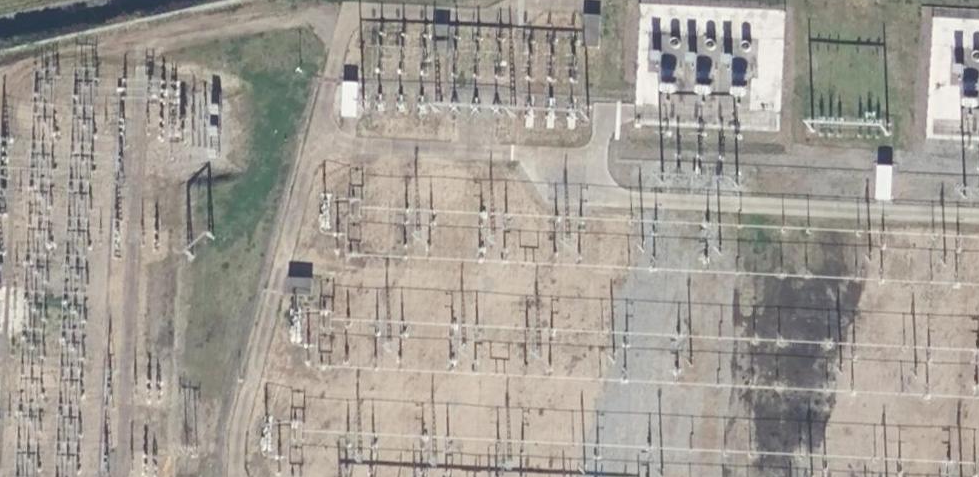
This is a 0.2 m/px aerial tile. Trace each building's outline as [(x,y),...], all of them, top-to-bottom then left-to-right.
[(603,15),(586,14),(584,45),(601,47),(603,15)] [(452,26),(436,25),(434,55),(451,56),(452,26)] [(359,84),(344,83),(342,116),(358,117),(359,84)] [(893,167),(878,166),(877,201),(891,201),(893,167)] [(314,279),(284,278),(283,294),(313,295),(314,279)]
